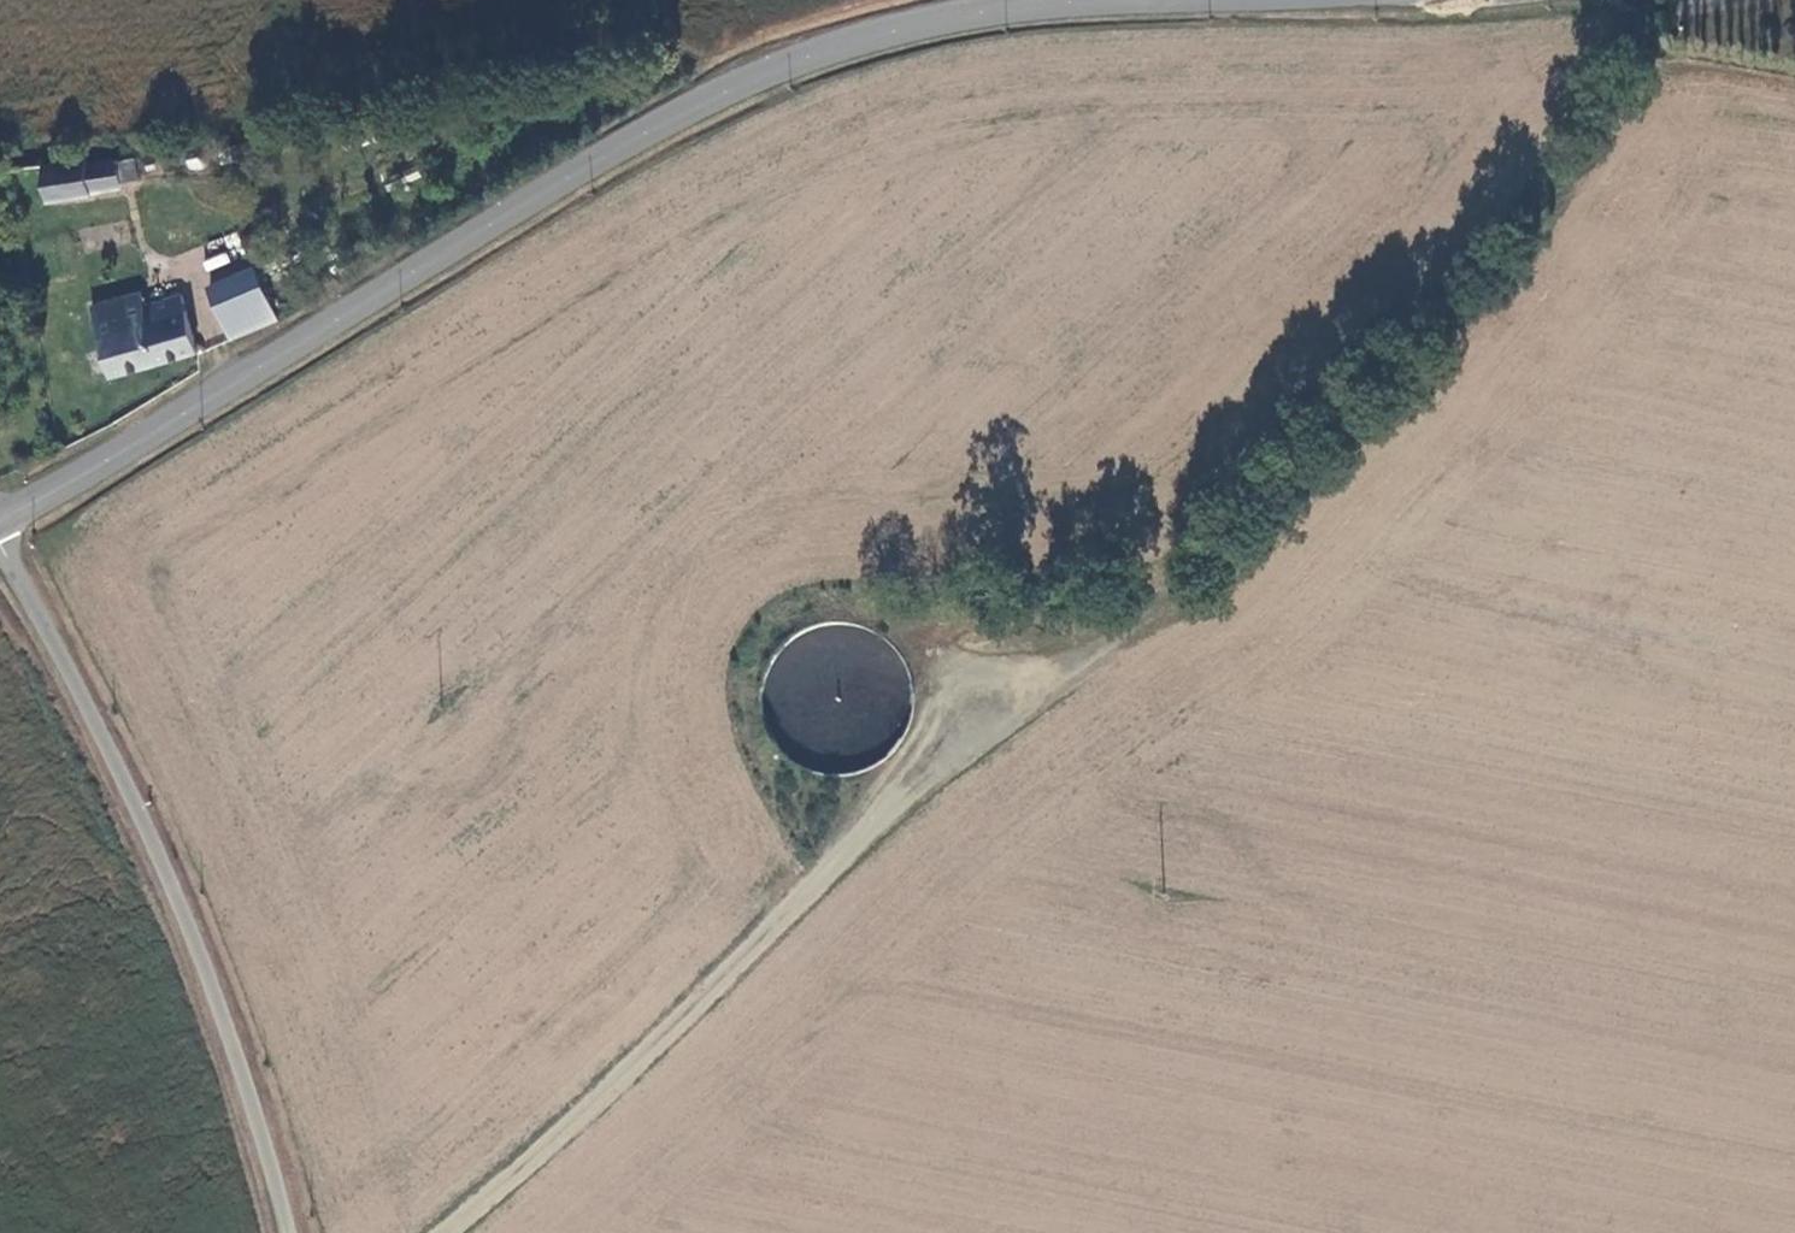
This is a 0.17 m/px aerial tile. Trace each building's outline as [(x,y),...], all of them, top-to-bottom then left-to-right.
[(106,149),(69,154),(73,189),(109,185),(108,182),(139,178),(138,172),(154,170),(151,150),(114,154),(106,149)] [(68,190),(73,189),(69,154),(63,155),(68,190)] [(251,332),(296,312),(276,265),(231,285),(251,332)] [(127,369),(214,341),(195,282),(159,293),(156,284),(106,300),(127,369)] [(901,751),(907,682),(883,680),(886,636),(777,627),(772,697),(782,698),(778,758),(875,766),(876,749),(901,751)]
